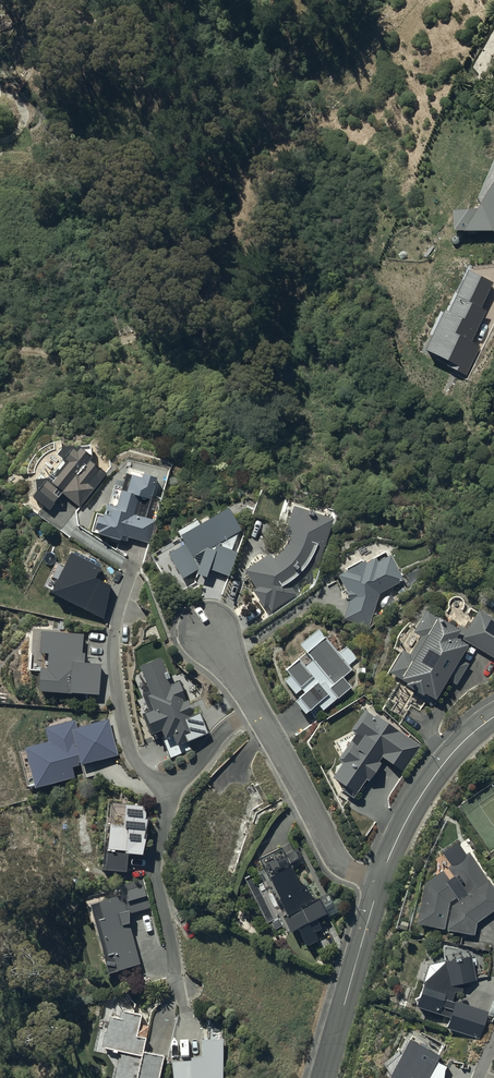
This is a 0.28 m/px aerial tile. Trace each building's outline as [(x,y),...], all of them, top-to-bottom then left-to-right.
[(493,158),(475,198),(479,204),(475,210),(451,211),(453,232),(493,233),(493,159),(493,158)] [(493,283),(466,268),(423,351),(465,373),(478,348),(470,343),(486,312),(480,309),(493,283)] [(51,508),(64,492),(79,505),(106,470),(89,457),(93,453),(80,443),(78,445),(73,440),(61,454),(65,457),(60,463),(59,462),(49,474),(47,472),(31,491),(51,508)] [(102,511),(98,509),(93,523),(98,525),(97,529),(120,536),(121,533),(150,541),(157,518),(145,514),(157,473),(143,469),(142,473),(131,470),(126,486),(123,485),(117,502),(107,499),(106,505),(104,505),(102,511)] [(333,516),(293,499),(284,528),(289,530),(289,531),(289,532),(288,533),(288,534),(288,535),(287,536),(287,537),(286,538),(286,539),(286,540),(285,540),(285,541),(284,542),(283,543),(283,544),(282,544),(282,545),(281,546),(280,547),(279,547),(279,548),(278,548),(278,549),(277,549),(276,550),(275,551),(274,551),(273,551),(273,552),(270,548),(244,566),(256,584),(252,587),(263,604),(267,601),(272,609),(297,592),(292,584),(293,584),(293,583),(294,583),(295,582),(296,582),(297,581),(298,580),(299,580),(300,579),(301,578),(302,577),(303,577),(303,576),(304,575),(305,575),(305,574),(306,573),(307,573),(307,572),(308,571),(308,570),(309,570),(309,569),(310,568),(311,567),(312,566),(312,565),(313,564),(313,563),(314,562),(314,561),(318,562),(333,516)] [(242,525),(228,502),(199,519),(196,514),(178,525),(195,553),(203,548),(198,566),(184,541),(169,550),(183,575),(197,567),(196,570),(206,573),(209,566),(230,573),(238,549),(216,542),(214,545),(210,544),(242,525)] [(347,587),(349,595),(343,619),(369,626),(379,591),(404,578),(390,551),(377,558),(375,554),(365,559),(364,557),(339,570),(347,587)] [(102,567),(71,554),(51,594),(104,619),(112,585),(97,579),(102,567)] [(402,647),(389,669),(401,676),(401,675),(436,695),(447,677),(457,682),(469,663),(459,657),(469,640),(493,656),(493,616),(478,606),(465,628),(438,612),(437,614),(426,608),(413,630),(420,634),(410,651),(402,647)] [(339,651),(318,625),(299,640),(307,650),(300,656),(299,654),(285,665),(290,671),(284,676),(295,690),(301,685),(304,689),(295,696),(305,709),(317,700),(322,708),(352,685),(344,675),(352,669),(349,664),(357,657),(347,645),(339,651)] [(86,633),(41,629),(37,691),(99,696),(101,666),(84,664),(86,633)] [(162,647),(136,657),(142,672),(139,673),(152,705),(144,708),(145,710),(142,711),(143,715),(147,713),(153,729),(161,726),(164,735),(172,732),(176,744),(209,731),(200,709),(193,712),(179,677),(175,679),(162,647)] [(374,712),(365,706),(351,725),(356,729),(337,754),(343,758),(329,777),(352,794),(383,754),(403,769),(422,745),(376,710),(374,712)] [(24,742),(33,783),(76,776),(74,765),(83,764),(82,759),(118,754),(108,717),(76,722),(75,718),(45,723),(47,738),(24,742)] [(143,801),(109,797),(101,866),(126,868),(128,849),(143,850),(147,814),(145,813),(145,812),(146,811),(146,810),(145,810),(145,809),(145,808),(145,807),(144,807),(144,806),(143,806),(143,805),(142,805),(143,801)] [(446,926),(473,934),(477,921),(493,909),(493,886),(470,850),(466,852),(458,840),(442,850),(450,862),(446,864),(448,866),(425,880),(416,920),(443,926),(447,908),(449,909),(449,901),(456,895),(457,897),(451,901),(446,926)] [(299,883),(291,863),(274,871),(282,890),(279,891),(286,909),(282,911),(289,927),(298,924),(306,943),(318,938),(315,930),(321,927),(316,915),(327,911),(320,895),(312,898),(305,881),(299,883)] [(121,893),(89,899),(103,952),(100,953),(105,969),(139,960),(127,913),(150,906),(143,877),(119,884),(121,893)] [(428,960),(414,1002),(450,1015),(446,1025),(479,1037),(489,1012),(451,997),(454,991),(463,990),(462,981),(476,979),(471,955),(445,960),(444,958),(428,960)] [(150,1025),(139,1023),(141,1012),(120,1008),(119,1016),(109,1014),(106,1030),(105,1029),(101,1046),(119,1049),(113,1077),(157,1077),(162,1053),(143,1049),(150,1025)] [(190,1051),(190,1058),(171,1060),(173,1077),(223,1077),(223,1035),(201,1035),(201,1051),(190,1051)] [(408,1040),(388,1077),(443,1077),(446,1065),(435,1062),(439,1054),(408,1040)]
